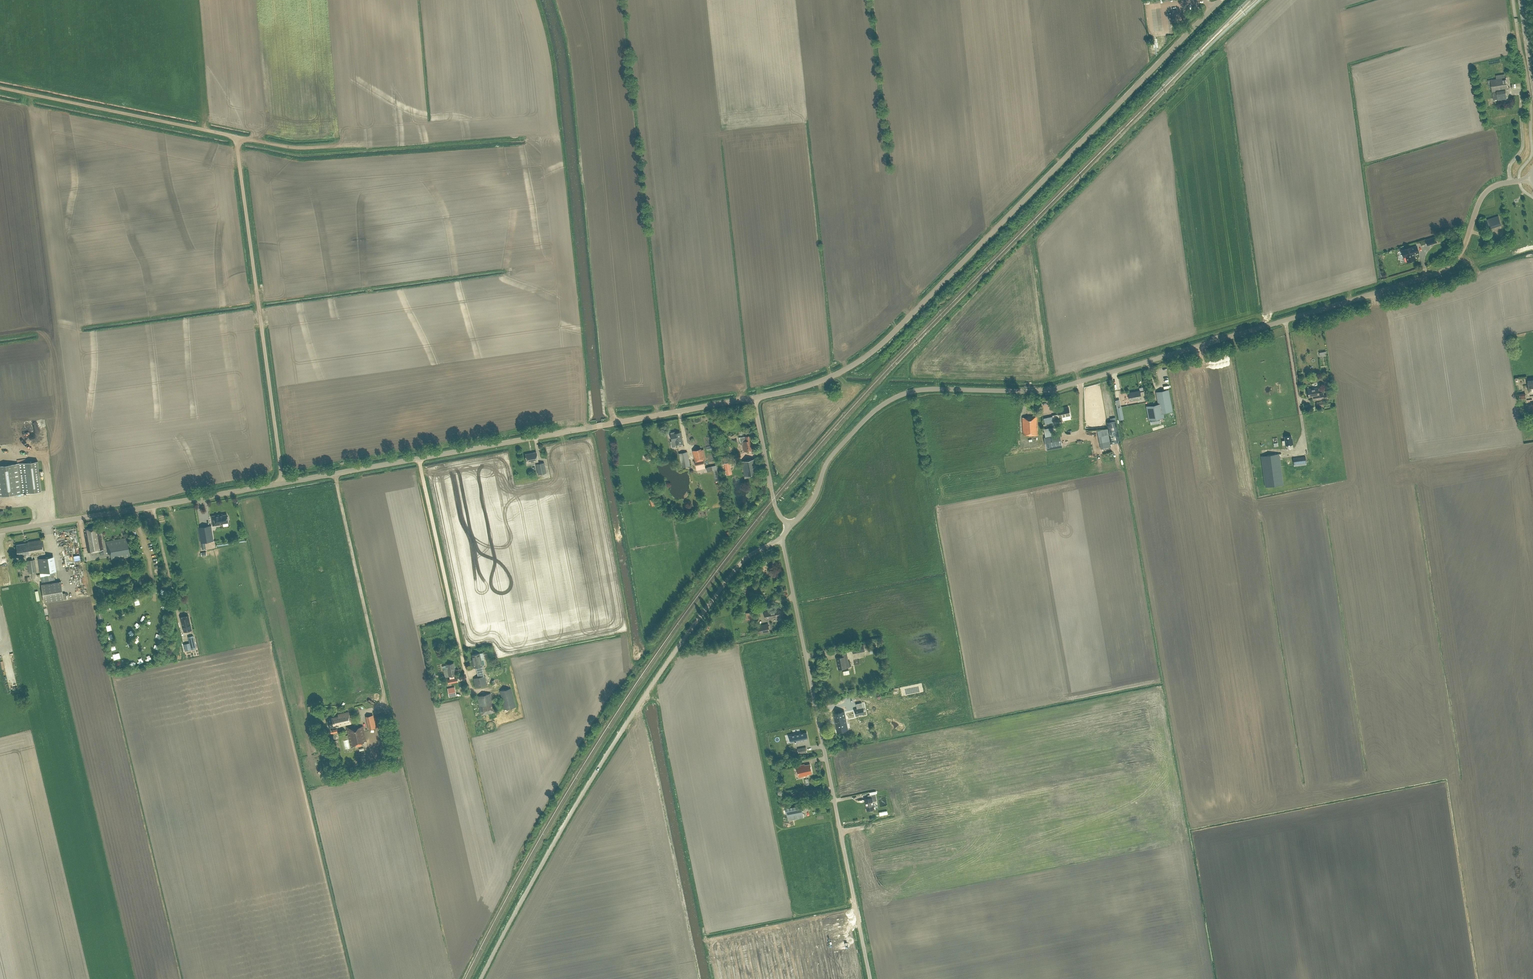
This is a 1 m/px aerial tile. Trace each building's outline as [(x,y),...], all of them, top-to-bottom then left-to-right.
[(1494,100),(1498,99),(1498,100),(1507,98),(1506,89),(1508,89),(1506,77),(1491,79),(1494,100)] [(1488,229),(1501,224),(1499,216),(1485,220),(1488,229)] [(1520,226),(1532,222),(1532,217),(1519,221),(1520,226)] [(1413,254),(1419,252),(1417,245),(1401,250),(1403,257),(1406,256),(1407,261),(1415,259),(1413,254)] [(1358,319),(1351,320),(1352,329),(1363,328),(1363,327),(1367,326),(1367,325),(1368,324),(1367,321),(1366,320),(1366,319),(1358,320),(1358,319)] [(1347,341),(1338,343),(1340,354),(1349,353),(1347,341)] [(1318,393),(1317,387),(1307,389),(1308,397),(1313,396),(1314,399),(1322,398),(1322,395),(1321,392),(1318,393)] [(1173,411),(1169,389),(1156,391),(1158,403),(1146,406),(1149,420),(1164,417),(1163,413),(1173,411)] [(1142,401),(1146,400),(1144,391),(1140,391),(1140,390),(1128,392),(1130,400),(1137,399),(1138,402),(1142,401)] [(1053,416),(1044,418),(1045,423),(1054,421),(1054,423),(1063,421),(1062,416),(1070,415),(1068,407),(1058,409),(1059,414),(1053,415),(1053,416)] [(1029,435),(1029,436),(1038,435),(1037,415),(1028,416),(1028,417),(1022,417),(1023,435),(1025,435),(1029,435)] [(26,429),(23,429),(24,441),(33,440),(30,420),(22,421),(23,426),(25,426),(26,429)] [(1054,435),(1053,427),(1044,428),(1046,436),(1044,437),(1046,447),(1062,444),(1060,434),(1054,435)] [(1101,449),(1110,447),(1107,429),(1097,431),(1101,449)] [(675,433),(675,431),(671,432),(671,434),(672,441),(671,441),(672,447),(676,446),(675,445),(684,443),(682,433),(680,433),(680,432),(675,433)] [(751,441),(750,435),(739,437),(741,444),(743,444),(744,451),(755,449),(753,441),(751,441)] [(1289,449),(1293,448),(1292,444),(1293,444),(1292,439),(1291,435),(1285,436),(1285,440),(1282,440),(1283,444),(1286,444),(1286,445),(1288,444),(1289,449)] [(695,462),(696,465),(704,463),(704,460),(703,459),(701,448),(692,450),(695,462)] [(682,467),(690,465),(687,451),(679,453),(682,467)] [(527,463),(538,461),(536,452),(525,454),(527,463)] [(1265,487),(1284,484),(1279,453),(1261,456),(1265,487)] [(726,472),(731,470),(728,456),(723,457),(726,472)] [(758,474),(758,473),(759,473),(756,458),(741,461),(744,476),(754,474),(755,475),(758,474)] [(23,493),(41,491),(38,461),(0,465),(0,496),(23,493)] [(538,474),(547,473),(545,462),(537,464),(538,474)] [(227,516),(227,514),(220,515),(211,516),(213,525),(223,524),(223,523),(228,522),(228,520),(229,519),(228,517),(227,516)] [(205,542),(213,540),(211,526),(199,528),(201,542),(205,542)] [(88,552),(103,549),(99,527),(86,529),(87,532),(85,532),(88,552)] [(131,556),(127,537),(106,541),(108,553),(111,553),(112,560),(131,556)] [(27,556),(45,553),(43,539),(28,541),(28,543),(17,545),(19,556),(27,554),(27,556)] [(29,573),(37,572),(35,559),(27,560),(29,573)] [(64,599),(61,581),(42,584),(45,602),(64,599)] [(109,609),(125,605),(124,601),(108,606),(109,609)] [(779,610),(779,609),(764,612),(766,619),(782,616),(781,610),(779,610)] [(755,619),(754,611),(746,613),(748,620),(755,619)] [(192,629),(189,615),(181,617),(182,622),(183,622),(183,625),(184,625),(185,631),(192,629)] [(762,625),(763,633),(771,632),(769,623),(762,625)] [(195,646),(193,635),(188,636),(189,639),(186,640),(187,642),(183,643),(184,650),(187,649),(187,650),(196,648),(196,646),(195,646)] [(853,653),(865,651),(864,644),(852,646),(853,653)] [(484,659),(483,652),(479,653),(472,654),(474,663),(473,663),(474,667),(482,665),(481,660),(484,659)] [(838,669),(849,666),(847,652),(841,653),(841,656),(836,657),(838,669)] [(456,674),(454,663),(447,664),(443,665),(443,666),(443,668),(444,669),(447,668),(449,675),(452,675),(452,678),(448,679),(448,683),(458,681),(457,677),(454,677),(454,674),(456,674)] [(476,687),(487,684),(485,675),(474,678),(476,687)] [(449,697),(456,695),(455,686),(447,688),(449,697)] [(505,709),(516,706),(511,687),(500,690),(505,709)] [(481,715),(495,712),(491,693),(477,696),(481,715)] [(844,711),(834,713),(837,728),(845,727),(843,716),(845,716),(844,711)] [(333,727),(339,726),(351,723),(349,712),(338,714),(338,716),(326,718),(328,727),(333,726),(333,727)] [(376,728),(374,721),(367,723),(369,729),(376,728)] [(358,727),(357,724),(347,726),(351,747),(362,745),(362,742),(366,741),(363,726),(358,727)] [(807,732),(789,735),(791,742),(808,739),(807,732)] [(332,755),(329,743),(322,744),(324,757),(332,755)] [(805,765),(805,764),(797,765),(800,777),(808,775),(808,774),(812,773),(810,764),(805,765)] [(867,798),(865,798),(867,810),(875,809),(873,801),(877,800),(876,793),(875,791),(868,793),(868,795),(869,798),(867,798)] [(803,814),(802,805),(786,809),(788,817),(803,814)]
